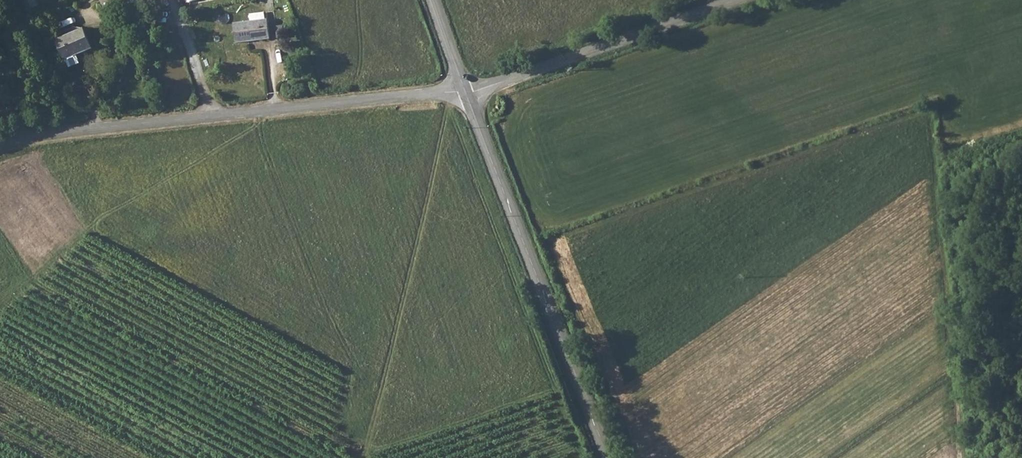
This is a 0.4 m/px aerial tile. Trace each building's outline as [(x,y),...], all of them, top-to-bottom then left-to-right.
[(40,4),(39,0),(24,0),(27,9),(40,4)] [(105,15),(116,11),(111,0),(99,0),(105,15)] [(116,11),(130,5),(127,0),(111,0),(116,11)] [(251,24),(233,27),(236,46),(271,41),(269,22),(266,22),(265,14),(250,16),(251,24)] [(84,31),(56,43),(65,64),(93,52),(84,31)]
